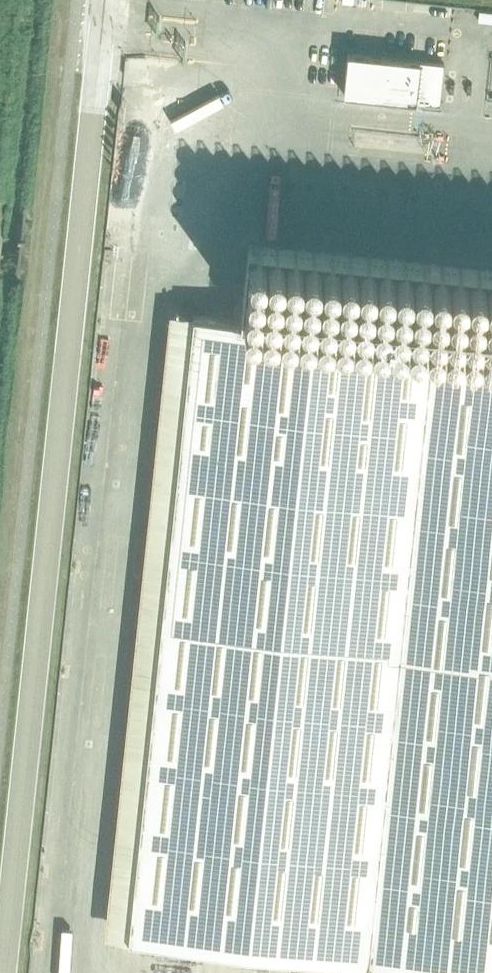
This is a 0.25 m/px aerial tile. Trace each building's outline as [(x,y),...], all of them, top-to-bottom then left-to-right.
[(411,9),(462,11),(462,0),(411,0),(411,9)] [(347,92),(442,102),(446,61),(351,51),(347,92)] [(135,941),(375,965),(461,972),(491,972),(491,271),(436,265),(252,247),(245,322),(197,317),(135,941)]
